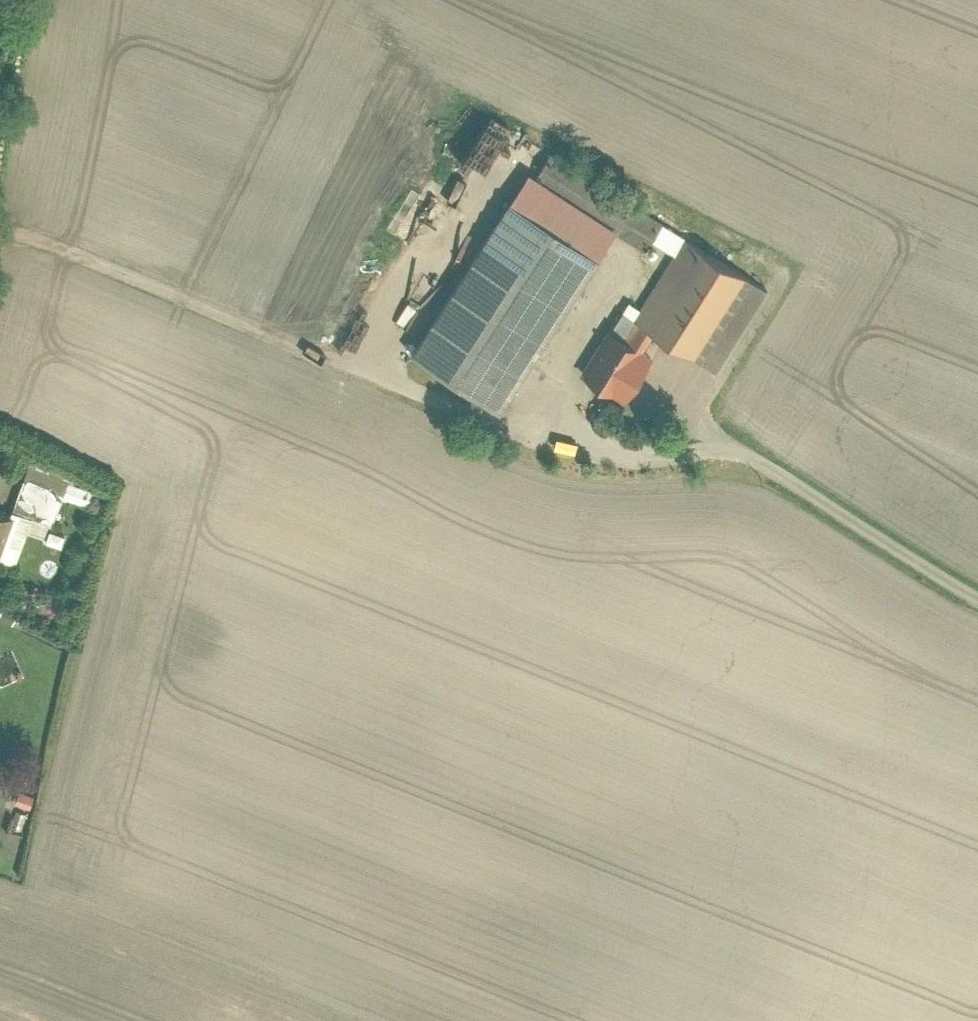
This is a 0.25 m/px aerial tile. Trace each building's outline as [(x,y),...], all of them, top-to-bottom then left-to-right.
[(576,246),(490,191),(394,340),(480,395),(576,246)] [(725,266),(667,229),(617,308),(675,345),(725,266)] [(634,346),(590,318),(562,361),(605,390),(634,346)] [(20,557),(39,506),(59,513),(68,488),(80,492),(88,472),(36,452),(17,502),(0,496),(0,550),(20,557)]
